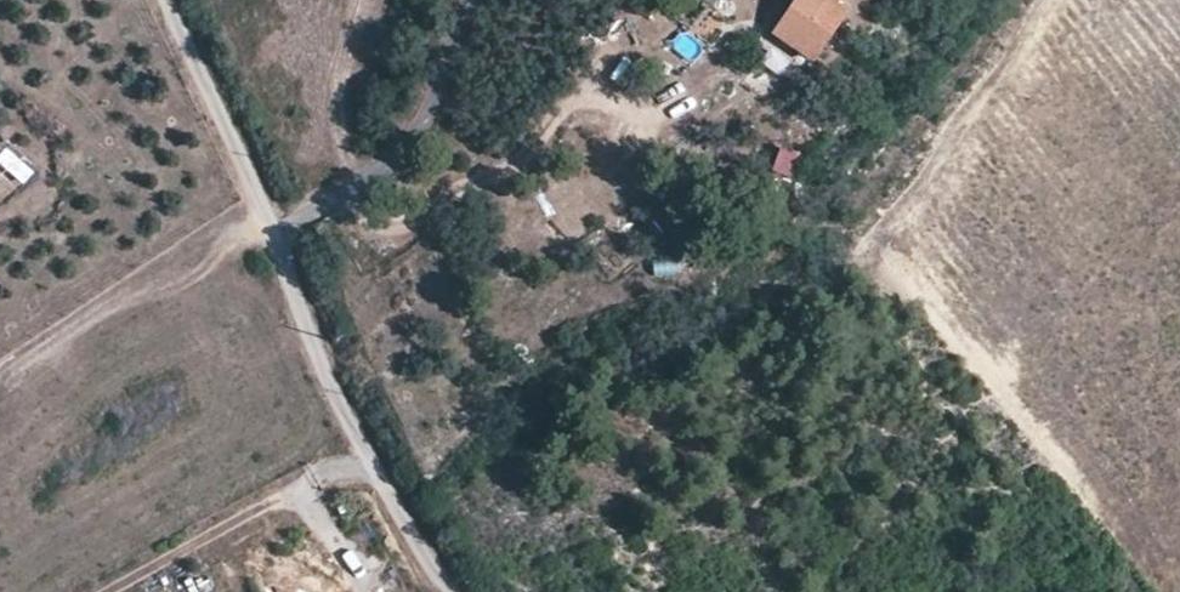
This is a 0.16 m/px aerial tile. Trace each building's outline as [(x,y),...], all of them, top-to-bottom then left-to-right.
[(822,0),(793,0),(770,34),(807,59),(839,11),(822,0)] [(770,174),(791,180),(800,152),(779,146),(770,174)]
